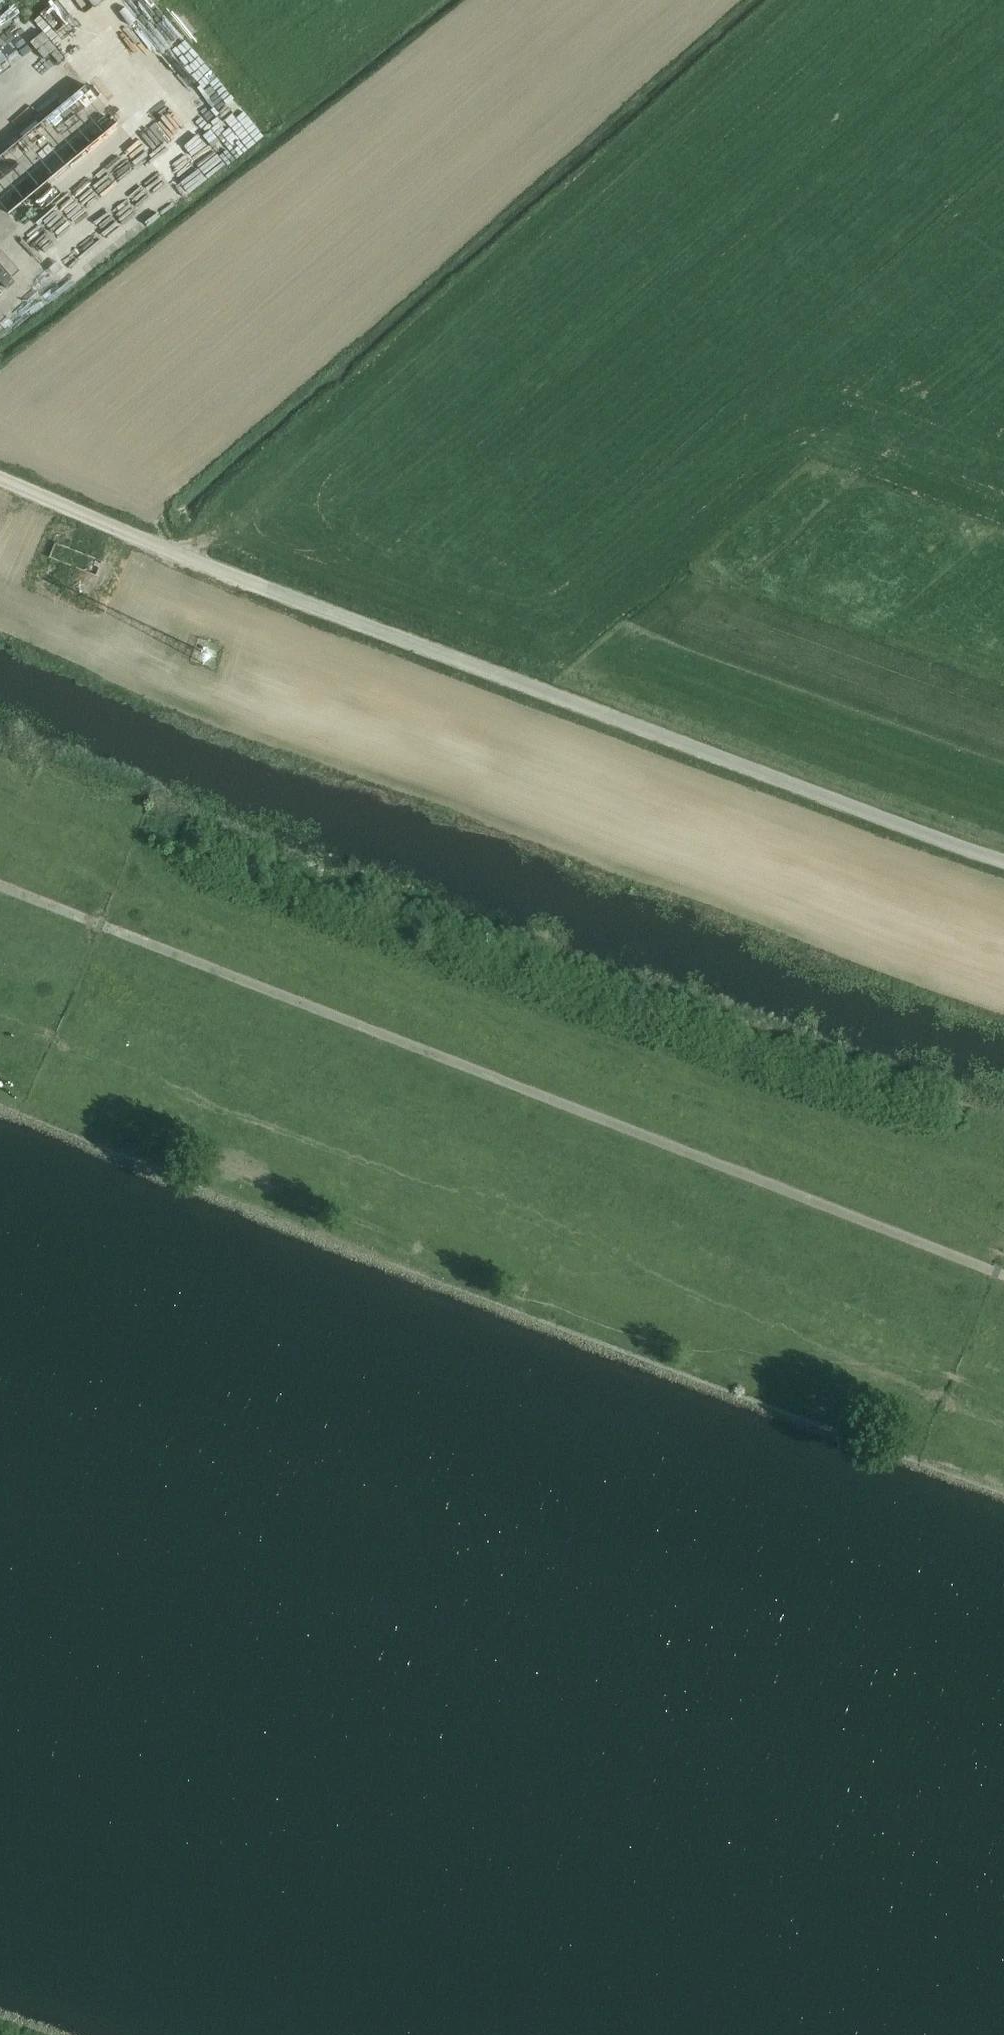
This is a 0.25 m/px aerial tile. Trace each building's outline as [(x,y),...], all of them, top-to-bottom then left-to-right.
[(0,157),(0,202),(9,213),(119,122),(88,84),(0,157)] [(63,559),(57,574),(105,593),(111,578),(63,559)]
